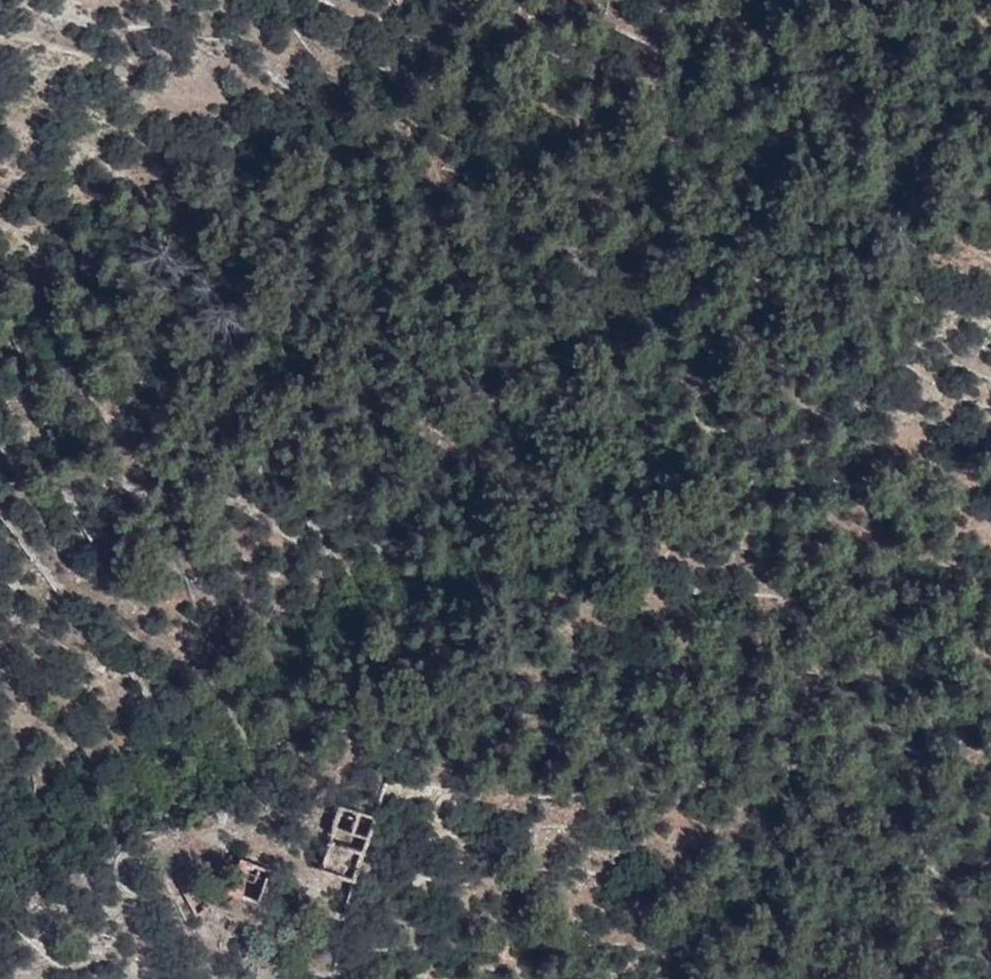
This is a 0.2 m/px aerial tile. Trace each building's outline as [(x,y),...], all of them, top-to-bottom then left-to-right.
[(343,806),(336,825),(355,831),(362,812),(343,806)] [(322,870),(354,881),(378,818),(362,812),(355,831),(336,825),(322,870)] [(271,872),(243,860),(231,891),(259,903),(271,872)]
